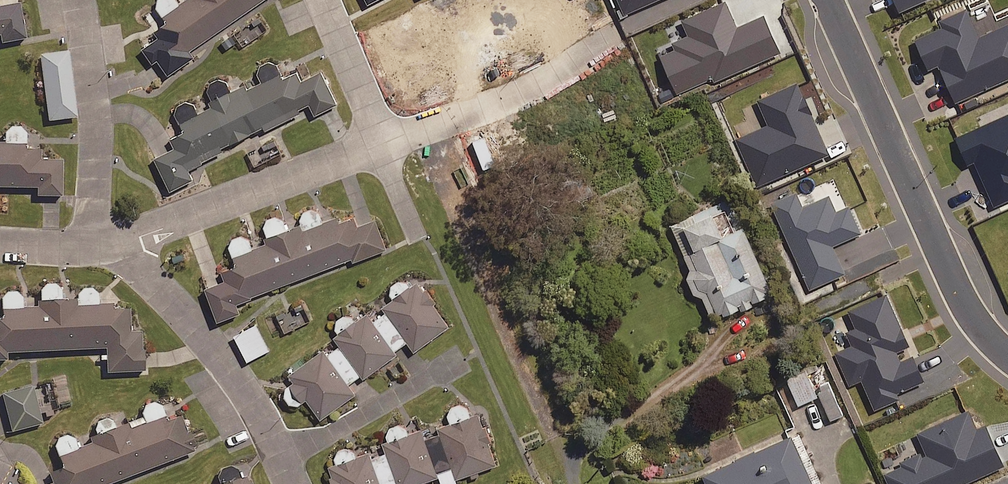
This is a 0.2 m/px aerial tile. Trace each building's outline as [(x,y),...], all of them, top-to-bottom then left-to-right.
[(179,4),(176,0),(158,0),(158,6),(169,23),(156,32),(168,49),(156,57),(169,74),(194,56),(190,50),(262,0),(185,0),(179,4)] [(626,13),(655,0),(620,0),(626,13)] [(715,81),(780,52),(764,14),(737,26),(725,0),(683,19),(690,35),(673,42),(676,49),(661,56),(677,93),(714,77),(715,81)] [(894,13),(923,0),(888,0),(894,13)] [(0,35),(2,42),(25,38),(19,3),(0,6),(0,35)] [(954,104),(1007,79),(1007,23),(978,37),(966,11),(911,36),(929,75),(939,70),(954,104)] [(77,116),(69,51),(40,54),(48,120),(77,116)] [(185,131),(173,136),(178,147),(156,157),(171,189),(194,179),(188,168),(223,152),(220,147),(264,127),(265,129),(312,108),(315,114),(336,104),(321,71),(300,81),(296,72),(282,78),(276,64),(271,61),(264,60),(257,65),(254,74),(243,80),(246,85),(231,92),(224,81),(219,80),(212,82),(209,86),(209,92),(216,107),(200,115),(192,103),(187,102),(181,105),(178,109),(178,114),(185,131)] [(808,93),(803,95),(797,81),(758,98),(769,124),(737,138),(758,185),(829,153),(810,111),(815,108),(808,93)] [(37,187),(37,195),(62,195),(62,161),(40,160),(41,148),(26,147),(27,133),(22,128),(15,126),(8,129),(4,133),(4,143),(0,143),(0,186),(37,187)] [(714,318),(741,306),(743,310),(755,305),(753,301),(773,291),(731,198),(672,225),(692,269),(687,271),(697,295),(703,293),(714,318)] [(324,223),(319,211),(311,208),(305,210),(300,218),(302,224),(289,229),(285,219),(282,217),(274,216),(269,218),(265,222),(264,227),(270,243),(254,249),(250,239),(247,237),(240,235),(234,238),(231,247),(237,263),(224,268),(229,279),(207,288),(219,320),(241,312),(237,302),(353,258),(354,261),(387,249),(376,220),(360,226),(354,211),(324,223)] [(291,403),(298,404),(307,398),(321,418),(356,394),(351,387),(412,343),(416,350),(449,326),(417,282),(410,287),(407,282),(403,281),(394,283),(389,292),(393,299),(384,306),(388,311),(373,322),(367,313),(357,320),(354,315),(348,314),(342,315),(338,318),(335,327),(339,339),(288,376),(294,383),(287,388),(286,398),(291,403)] [(21,298),(18,293),(14,291),(5,293),(3,299),(4,318),(0,318),(0,361),(6,360),(6,352),(107,347),(108,372),(144,371),(142,331),(130,332),(129,304),(97,305),(96,292),(92,289),(88,287),(80,291),(78,299),(61,300),(60,288),(57,284),(51,282),(46,284),(42,287),(41,301),(37,301),(37,307),(21,308),(21,298)] [(899,351),(910,346),(886,294),(849,310),(863,341),(836,353),(850,384),(862,379),(875,409),(900,398),(898,393),(925,380),(914,355),(903,360),(899,351)] [(270,350),(256,324),(235,335),(248,361),(270,350)] [(830,420),(844,414),(825,366),(789,380),(799,403),(820,395),(830,420)] [(40,424),(39,419),(54,415),(53,411),(57,410),(52,389),(33,393),(32,386),(4,393),(13,430),(40,424)] [(141,413),(143,417),(139,418),(138,415),(129,418),(131,421),(127,423),(124,417),(113,421),(107,419),(101,420),(95,427),(98,436),(91,439),(89,434),(75,439),(65,436),(58,440),(55,447),(63,467),(50,472),(54,483),(52,483),(108,483),(194,451),(180,413),(166,419),(161,406),(153,402),(145,405),(141,413)] [(356,451),(347,447),(340,449),(334,457),(336,464),(329,467),(335,483),(416,483),(454,471),(456,478),(498,464),(480,413),(470,416),(467,409),(460,406),(456,407),(451,411),(450,415),(452,422),(438,427),(437,424),(409,434),(407,427),(396,425),(389,431),(388,434),(390,440),(383,443),(385,448),(358,457),(356,451)] [(900,466),(885,472),(890,483),(962,483),(1005,465),(987,424),(977,428),(969,409),(917,432),(927,454),(922,456),(920,453),(899,462),(900,466)] [(797,428),(703,471),(710,483),(823,483),(797,428)] [(246,475),(241,477),(237,468),(228,465),(222,467),(217,474),(216,478),(219,483),(250,483),(246,475)]
